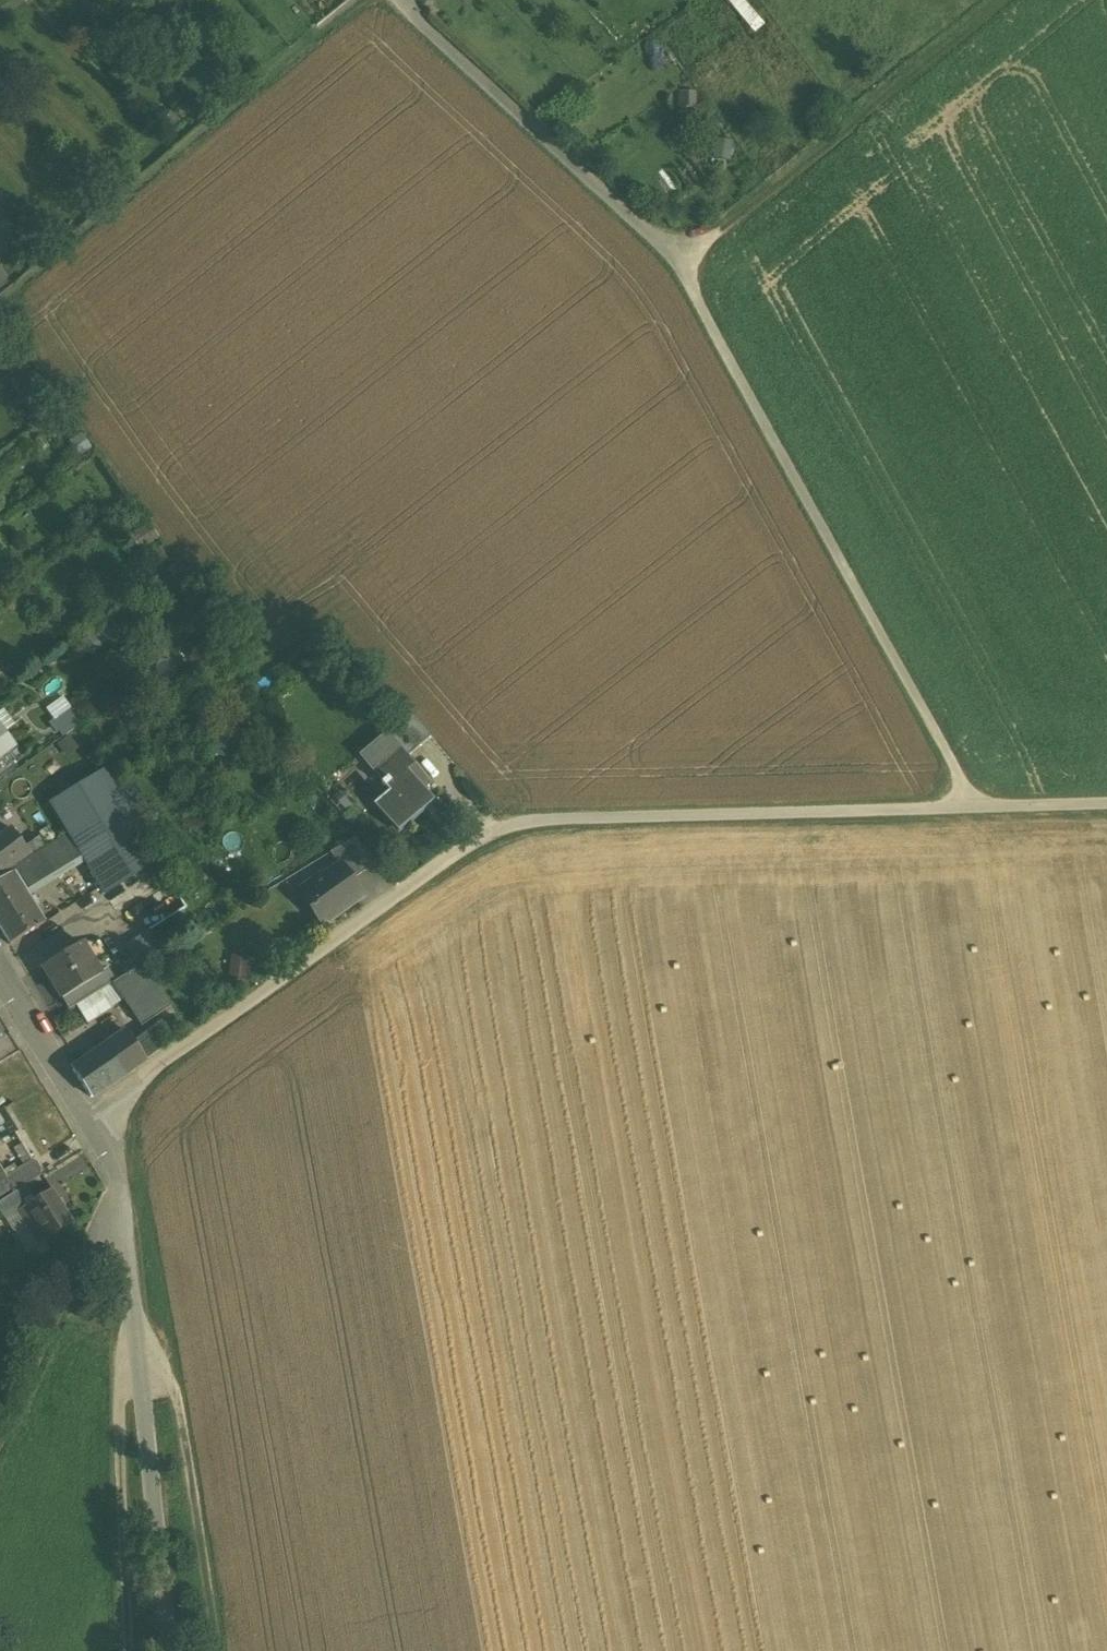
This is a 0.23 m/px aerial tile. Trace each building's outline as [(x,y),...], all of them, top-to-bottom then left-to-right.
[(695,92),(681,91),(680,107),(694,107),(695,92)] [(734,142),(717,138),(714,157),(731,160),(734,142)] [(70,708),(53,720),(64,736),(82,723),(70,708)] [(410,714),(386,735),(406,758),(430,737),(410,714)] [(406,758),(386,735),(361,756),(382,781),(380,782),(384,787),(387,785),(392,791),(374,807),(398,835),(434,803),(422,789),(428,784),(406,758)] [(11,751),(0,736),(0,759),(11,751)] [(103,772),(50,804),(71,838),(123,806),(103,772)] [(71,838),(67,841),(65,838),(7,875),(9,877),(10,876),(23,897),(84,859),(106,893),(158,861),(123,806),(71,838)] [(0,836),(0,873),(28,853),(10,828),(0,836)] [(355,837),(329,852),(339,865),(340,865),(352,881),(377,862),(355,837)] [(339,865),(324,876),(322,874),(301,889),(313,905),(309,908),(321,923),(325,920),(331,921),(336,918),(336,912),(339,910),(341,913),(357,901),(356,900),(356,891),(358,890),(352,881),(340,865),(339,865)] [(10,876),(9,877),(0,882),(0,929),(9,944),(44,923),(29,898),(25,901),(23,897),(10,876)] [(369,878),(370,894),(390,893),(389,876),(369,878)] [(146,933),(125,946),(138,967),(143,965),(162,953),(149,931),(146,933)] [(81,943),(43,966),(62,999),(84,985),(101,975),(100,973),(81,943)] [(235,954),(231,977),(249,980),(252,956),(235,954)] [(115,981),(113,983),(125,1001),(142,1026),(171,1006),(143,965),(138,967),(115,981)] [(101,975),(84,985),(91,996),(113,983),(115,981),(107,969),(100,973),(101,975)] [(84,985),(62,999),(69,1009),(91,996),(84,985)] [(160,1023),(133,1041),(145,1059),(172,1040),(160,1023)] [(127,1032),(106,1047),(125,1073),(145,1059),(133,1041),(127,1032)] [(125,1073),(106,1047),(72,1070),(91,1097),(125,1073)] [(16,1131),(3,1110),(0,1112),(0,1141),(16,1131)] [(4,1178),(5,1179),(0,1182),(0,1191),(2,1195),(11,1189),(13,1192),(42,1174),(42,1172),(43,1172),(37,1162),(35,1162),(34,1159),(6,1177),(4,1178)] [(53,1189),(17,1211),(38,1245),(74,1223),(53,1189)]
